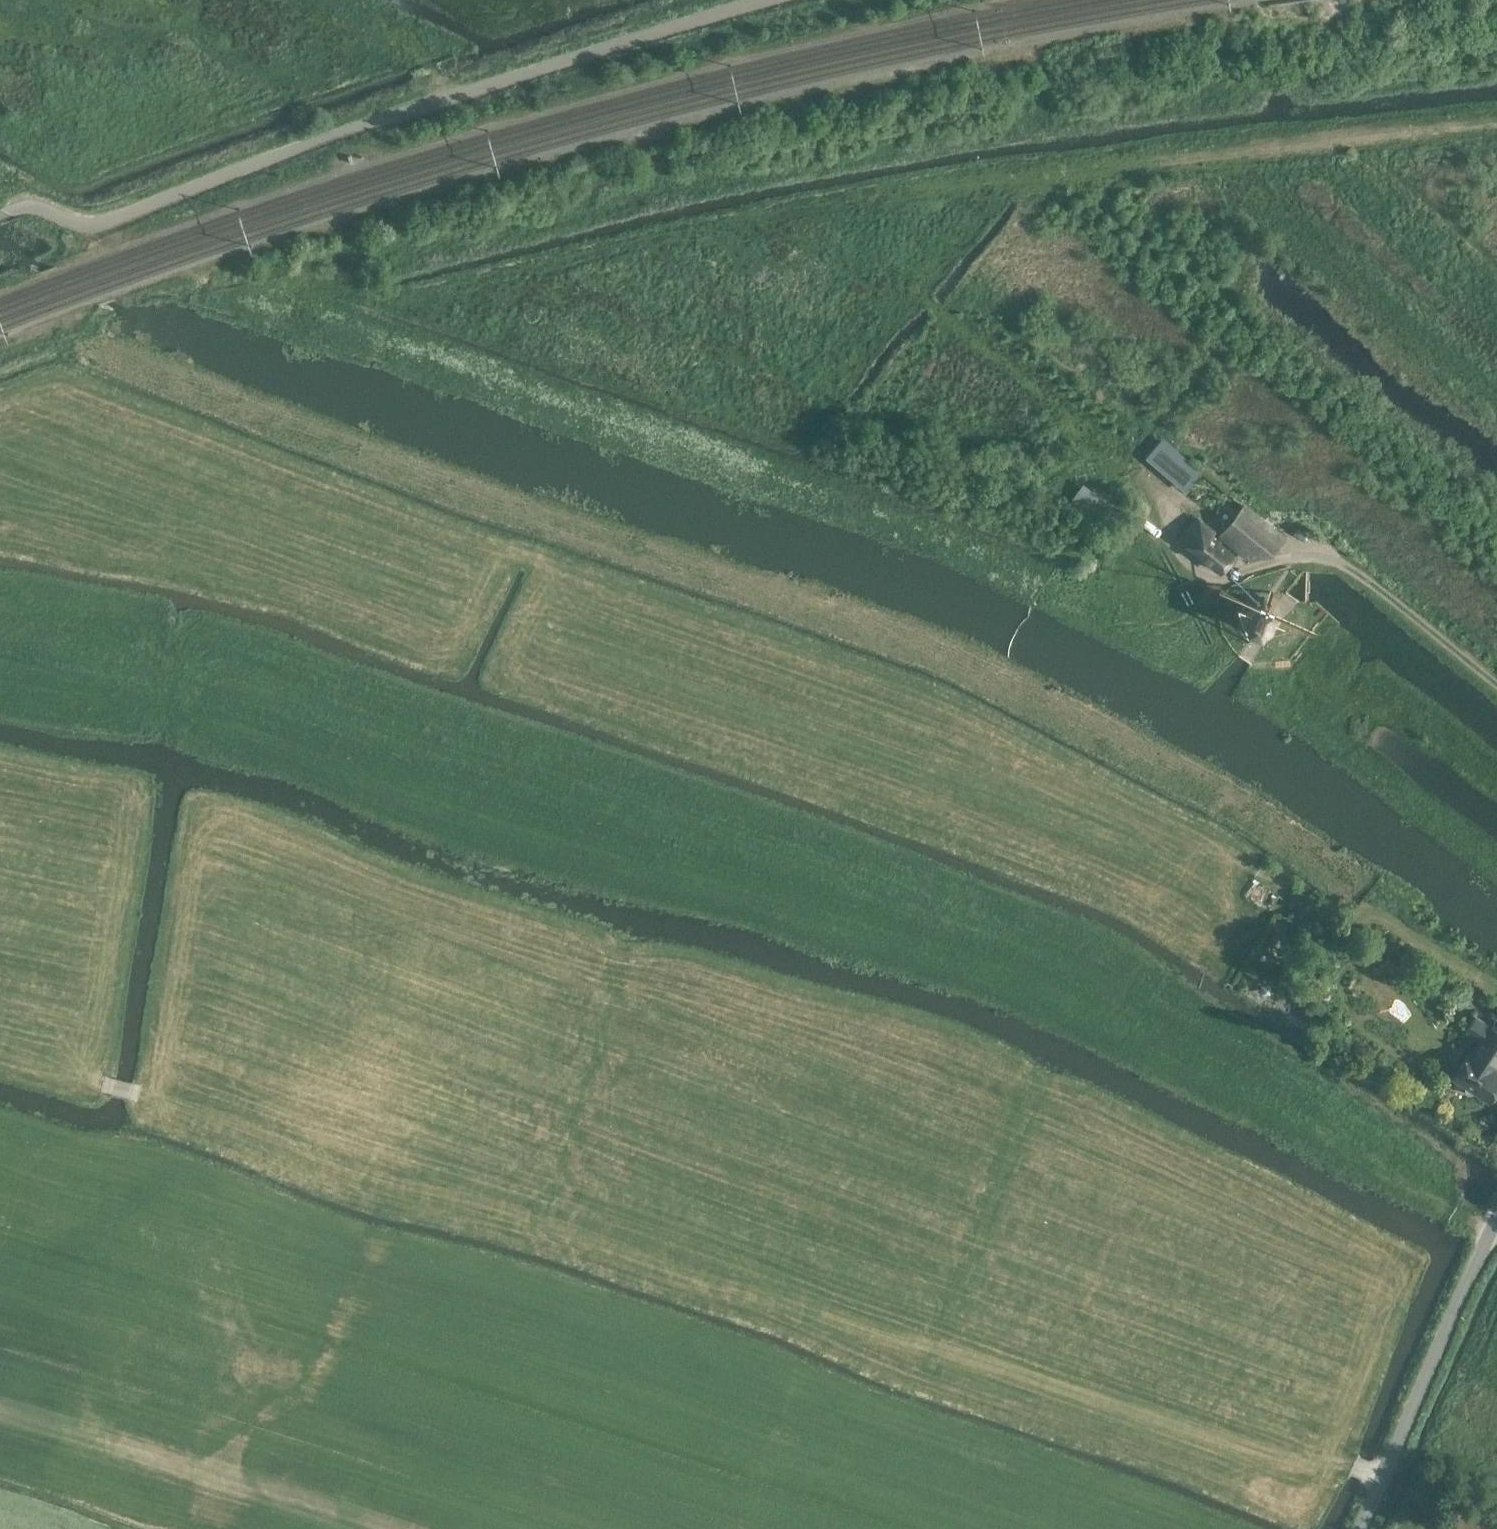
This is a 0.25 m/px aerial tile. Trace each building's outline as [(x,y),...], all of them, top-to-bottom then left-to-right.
[(1145,457),(1184,491),(1202,471),(1163,436),(1145,457)] [(1097,507),(1112,485),(1089,468),(1074,490),(1097,507)] [(1248,557),(1263,554),(1273,553),(1284,537),(1243,504),(1219,533),(1248,557)] [(1197,518),(1181,539),(1221,571),(1233,555),(1210,536),(1214,531),(1197,518)] [(1263,598),(1247,600),(1240,612),(1243,626),(1254,634),(1269,632),(1277,620),(1275,606),(1263,598)] [(1256,987),(1244,996),(1252,1006),(1264,996),(1256,987)] [(1490,1026),(1490,1027),(1475,1017),(1465,1031),(1481,1041),(1472,1055),(1470,1053),(1454,1078),(1489,1101),(1496,1089),(1496,1071),(1494,1069),(1496,1065),(1496,1031),(1490,1026)]
